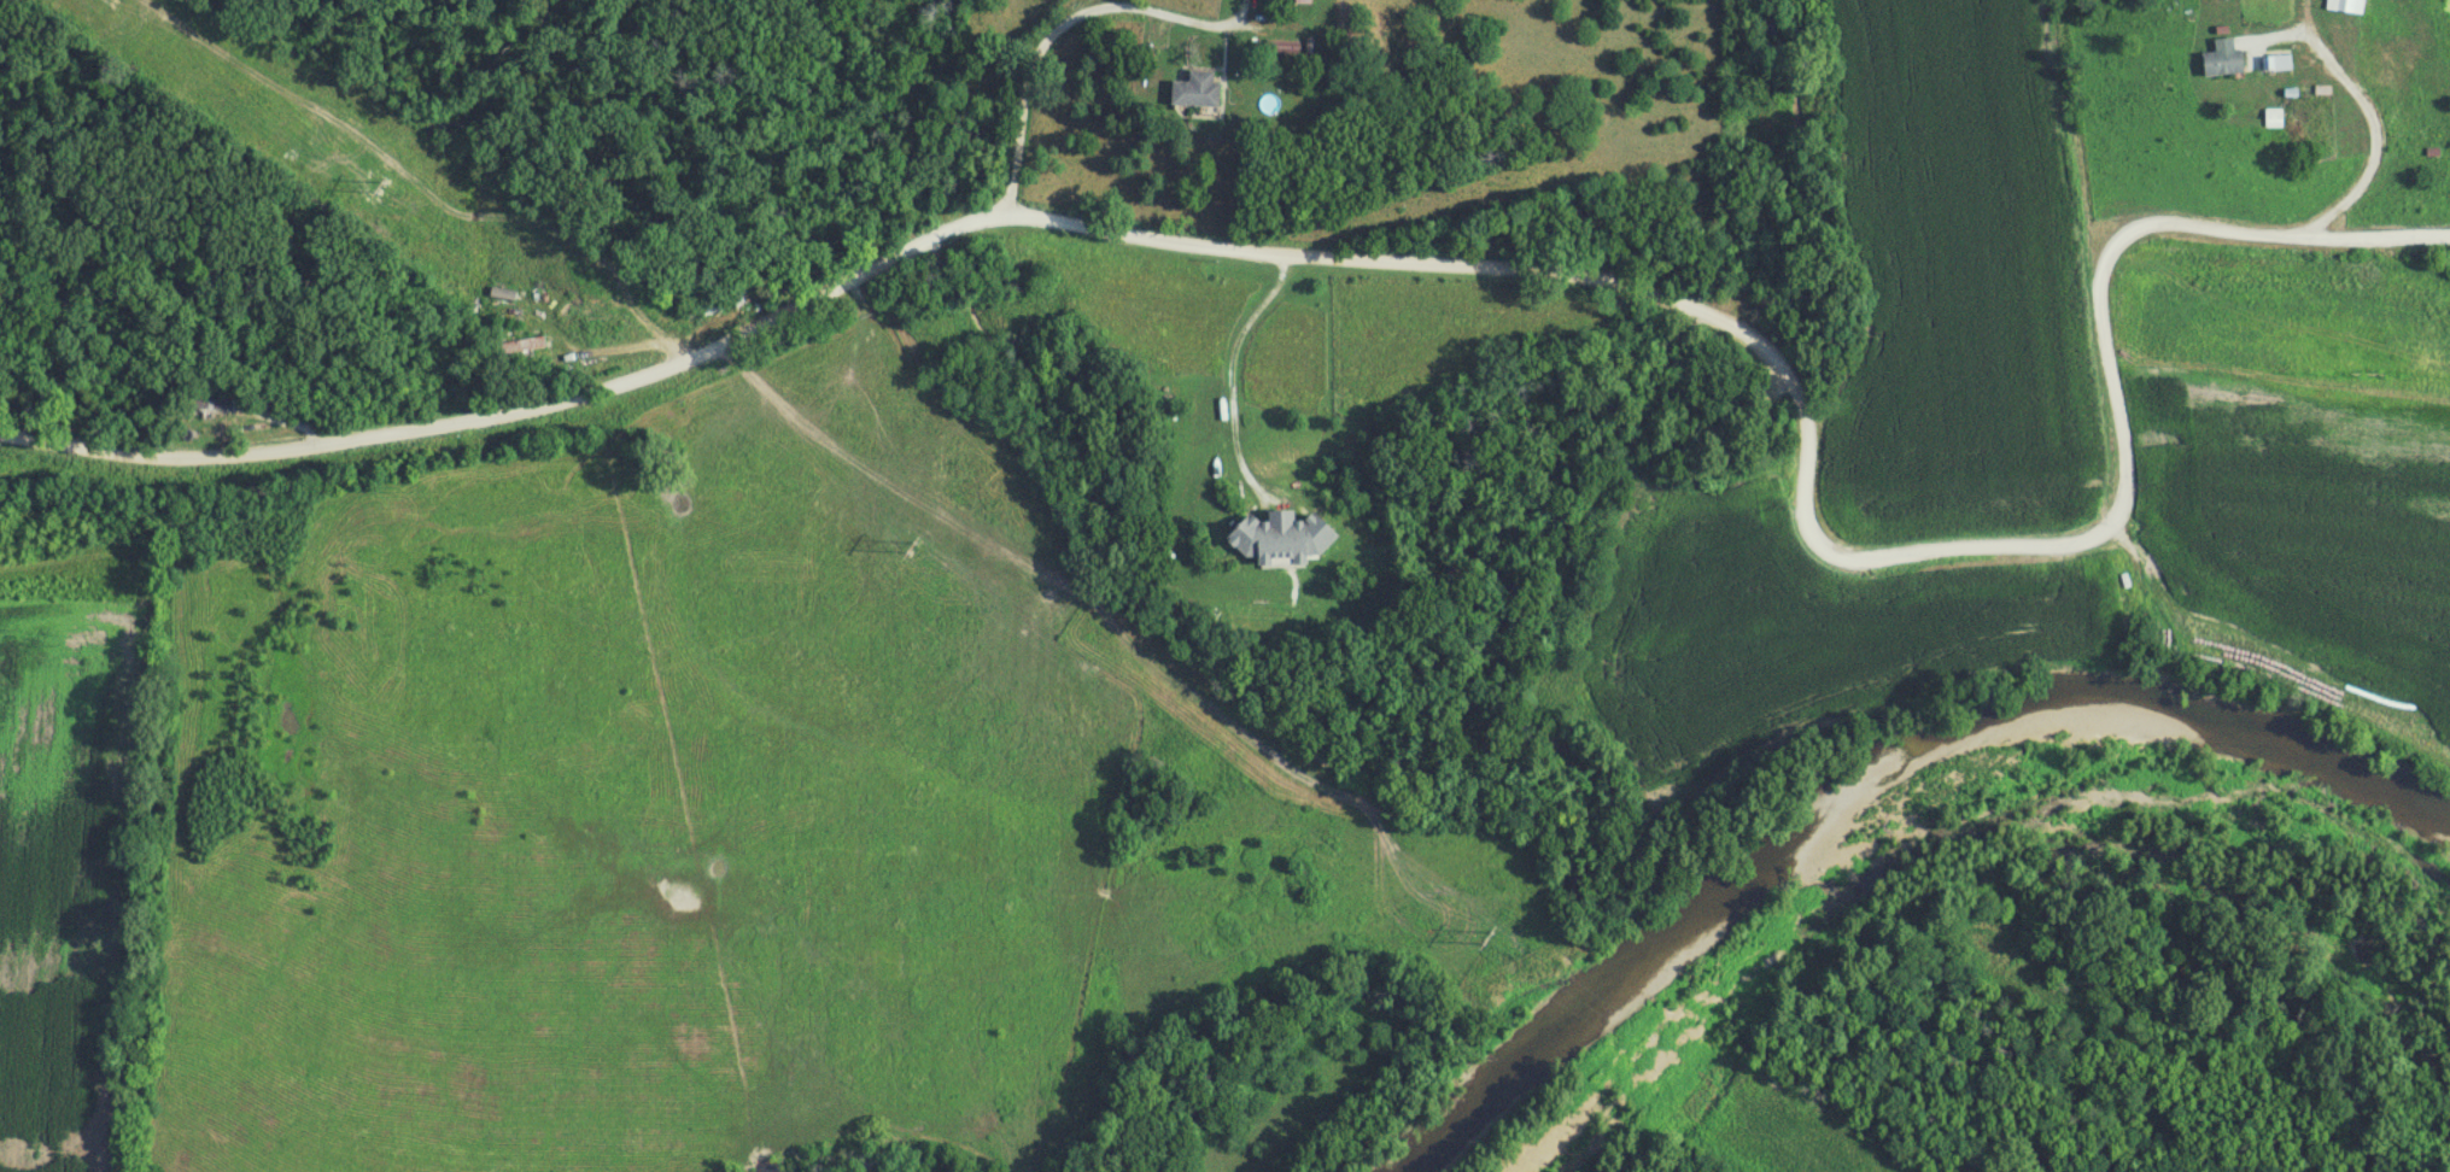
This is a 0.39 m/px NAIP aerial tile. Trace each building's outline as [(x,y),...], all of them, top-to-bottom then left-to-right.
[(2363,14),(2365,0),(2328,0),(2327,11),(2363,14)] [(2226,69),(2253,69),(2253,47),(2226,47),(2226,69)] [(2291,69),(2291,56),(2264,56),(2264,69),(2291,69)] [(1171,80),(1169,104),(1218,106),(1219,82),(1213,82),(1213,71),(1188,69),(1187,81),(1171,80)] [(487,358),(546,353),(544,338),(486,343),(487,358)] [(182,399),(182,412),(235,412),(235,399),(182,399)] [(1330,518),(1293,518),(1293,510),(1267,510),(1267,520),(1233,520),(1233,555),(1256,556),(1256,564),(1306,564),(1306,555),(1330,555),(1330,518)]
